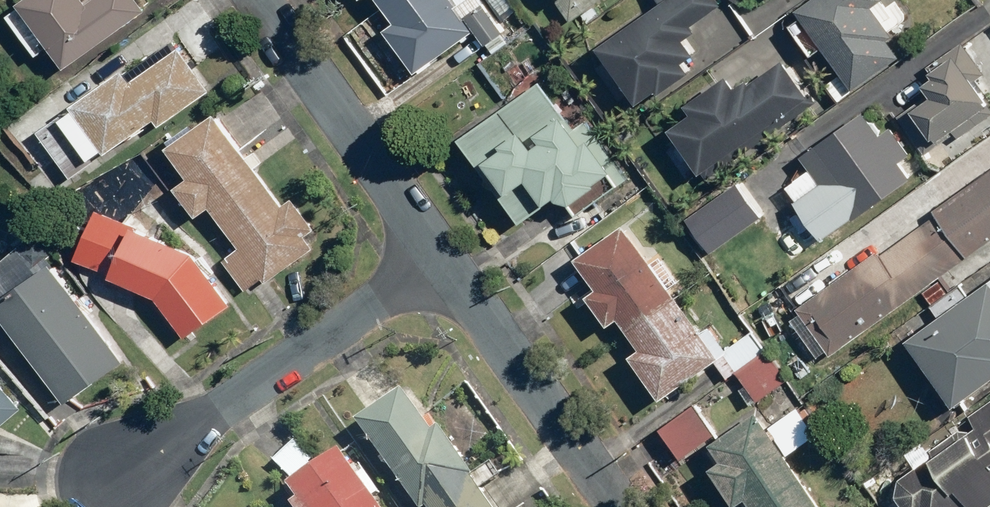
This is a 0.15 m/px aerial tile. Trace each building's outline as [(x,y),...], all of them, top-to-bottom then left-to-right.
[(153,10),(145,0),(92,0),(91,1),(90,0),(28,0),(11,11),(42,58),(58,47),(70,64),(153,10)] [(454,0),(384,0),(400,22),(389,30),(419,73),(477,33),(454,0)] [(490,0),(469,17),(491,44),(512,27),(490,0)] [(577,23),(606,0),(559,0),(577,23)] [(599,46),(609,60),(598,68),(628,113),(725,49),(729,55),(754,38),(729,0),(665,0),(666,1),(599,46)] [(790,18),(817,54),(825,48),(841,69),(827,79),(842,100),(903,53),(913,10),(905,0),(814,0),(790,18)] [(217,92),(175,35),(67,115),(98,157),(154,116),(164,131),(217,92)] [(967,42),(932,66),(938,76),(928,83),(936,94),(920,106),(943,139),(955,131),(960,136),(989,115),(989,75),(967,42)] [(709,184),(822,101),(789,55),(756,79),(745,65),(692,104),(696,108),(668,129),(709,184)] [(544,77),(464,135),(527,221),(567,193),(580,211),(629,175),(587,117),(578,124),(544,77)] [(884,131),(868,109),(805,154),(813,165),(787,183),(826,238),(916,175),(905,159),(916,151),(896,122),(884,131)] [(287,202),(219,111),(173,143),(194,172),(180,183),(204,216),(216,207),(244,246),(225,260),(250,294),(328,237),(297,195),(287,202)] [(989,242),(989,167),(933,208),(939,216),(885,255),(880,248),(790,313),(821,355),(830,349),(834,355),(989,242)] [(728,239),(764,213),(742,183),(692,218),(712,245),(725,235),(728,239)] [(203,251),(98,207),(76,259),(159,294),(187,336),(237,302),(203,251)] [(705,329),(630,220),(580,254),(603,286),(592,293),(614,324),(625,316),(645,346),(635,352),(666,397),(717,362),(714,358),(731,347),(714,323),(705,329)] [(57,260),(0,300),(0,305),(69,403),(128,361),(57,260)] [(989,380),(989,280),(971,295),(963,284),(934,306),(939,314),(897,346),(944,407),(956,398),(961,403),(989,380)] [(792,380),(756,331),(717,359),(729,377),(740,369),(763,401),(792,380)] [(0,375),(0,428),(26,406),(0,375)] [(360,421),(423,506),(506,506),(442,420),(435,425),(407,387),(360,421)] [(684,455),(717,432),(697,402),(663,426),(684,455)] [(803,403),(772,425),(793,456),(825,434),(803,403)] [(895,481),(916,506),(986,506),(989,504),(989,405),(895,481)] [(760,409),(703,449),(744,506),(750,503),(753,506),(829,506),(793,456),(772,425),(760,409)] [(346,445),(320,464),(301,438),(278,455),(295,479),(292,481),(303,497),(296,502),(300,506),(388,506),(378,494),(385,489),(369,467),(364,471),(346,445)]
